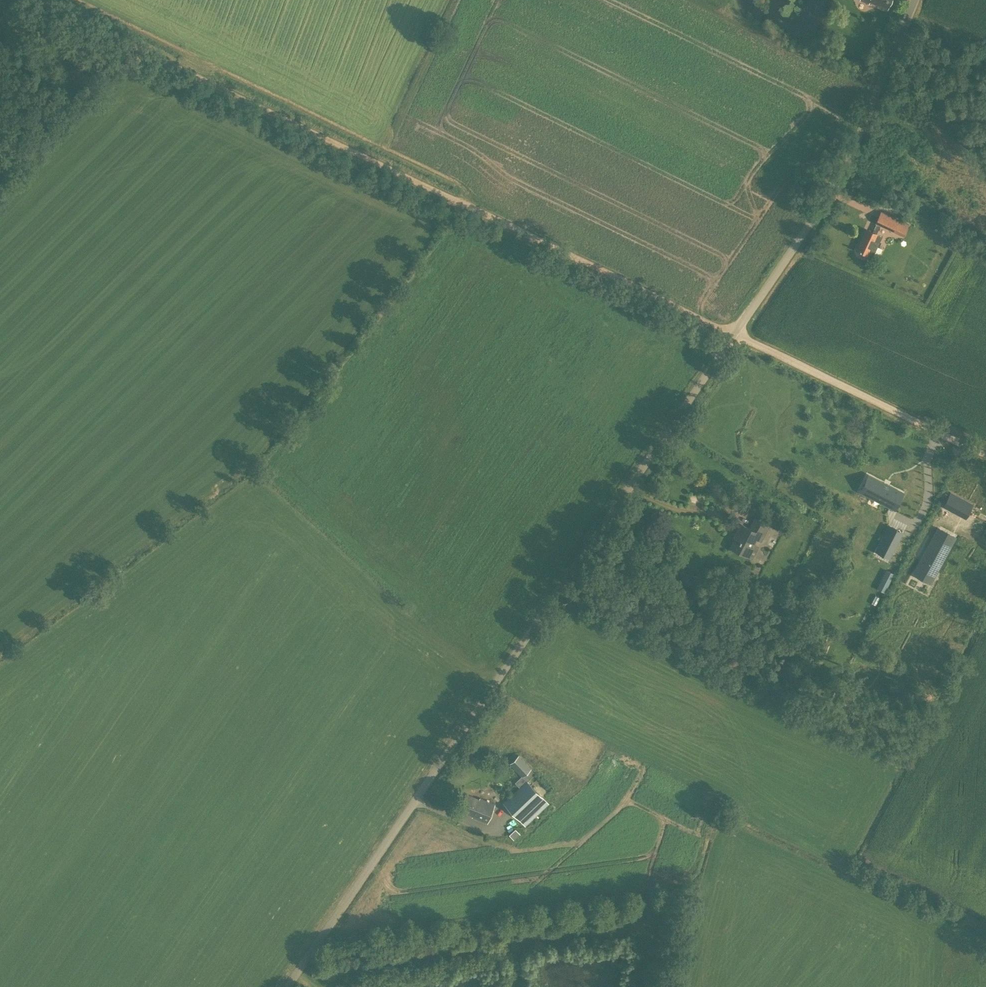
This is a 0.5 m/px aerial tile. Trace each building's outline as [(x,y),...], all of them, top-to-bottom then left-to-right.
[(868,3),(869,3),(870,1),(888,9),(891,0),(870,0),(868,3)] [(875,223),(876,224),(872,232),(866,229),(857,249),(873,256),(882,236),(876,233),(880,225),(903,236),(909,224),(880,210),(875,223)] [(874,478),(866,494),(894,508),(902,492),(889,486),(890,485),(884,482),(883,483),(874,478)] [(949,491),(942,503),(964,515),(971,503),(949,491)] [(734,505),(747,512),(752,503),(739,496),(734,505)] [(755,517),(749,528),(740,523),(735,532),(737,533),(730,546),(747,555),(756,538),(761,541),(769,524),(755,517)] [(884,536),(879,547),(891,553),(896,542),(884,536)] [(894,572),(887,568),(877,587),(884,591),(894,572)] [(486,759),(497,764),(501,755),(489,751),(486,759)] [(509,763),(522,776),(531,768),(519,754),(509,763)] [(502,802),(519,820),(543,798),(527,780),(502,802)] [(473,815),(472,816),(487,822),(495,804),(479,797),(479,799),(466,794),(460,809),(473,815)]
